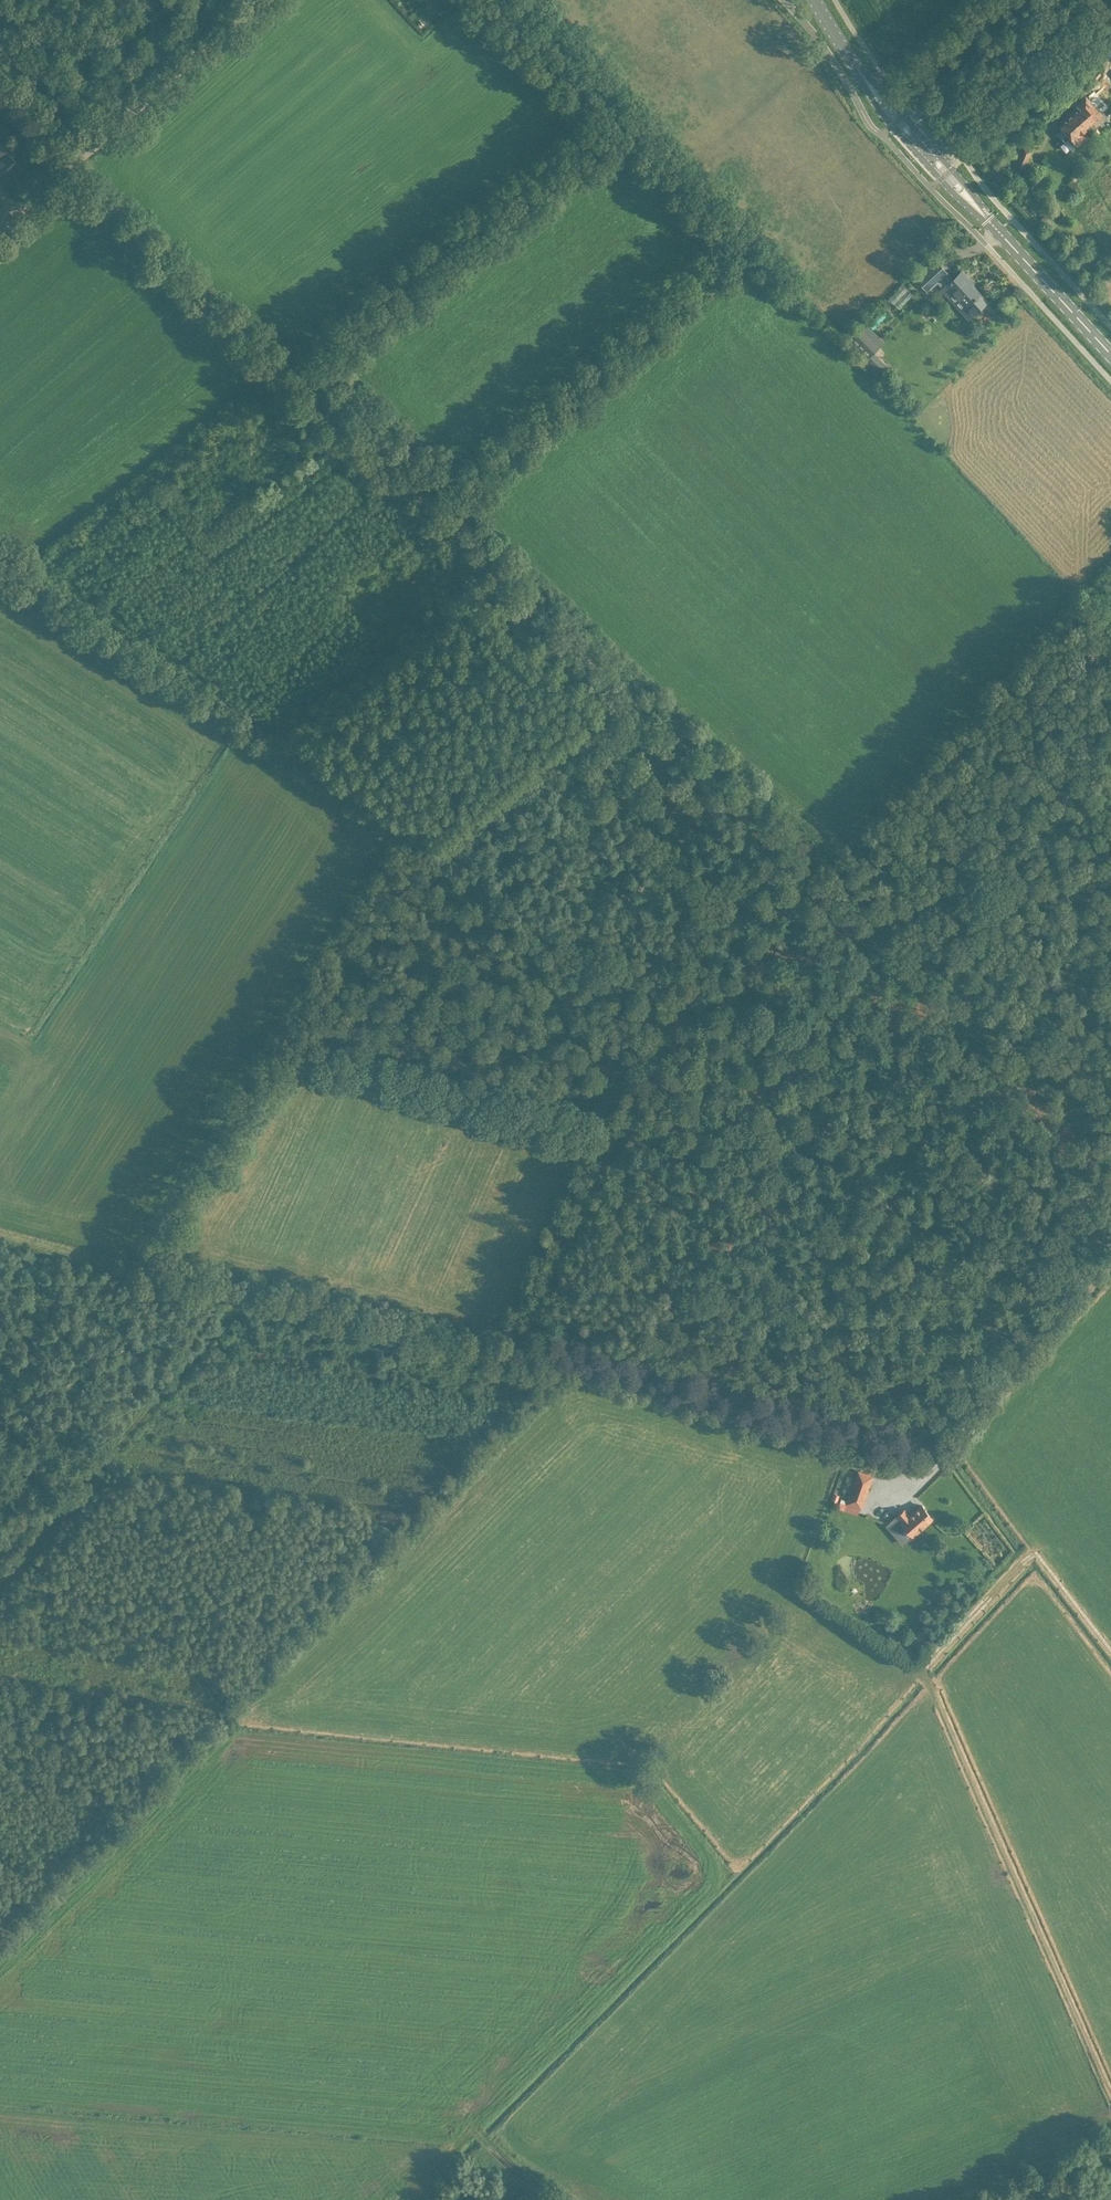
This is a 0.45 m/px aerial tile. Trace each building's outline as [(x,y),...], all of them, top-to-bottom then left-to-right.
[(1080,106),(1074,111),(1086,125),(1101,112),(1093,104),(1086,96),(1077,103),(1080,106)] [(1074,111),(1060,124),(1065,130),(1060,135),(1064,140),(1073,149),(1078,145),(1086,138),(1080,131),(1086,125),(1074,111)] [(12,136),(0,124),(0,147),(12,136)] [(8,152),(0,159),(0,182),(2,184),(21,166),(8,152)] [(1077,193),(1082,188),(1072,178),(1067,183),(1077,193)] [(1038,220),(1048,232),(1055,225),(1046,214),(1038,220)] [(987,301),(980,293),(968,279),(969,278),(962,271),(952,280),(946,274),(947,272),(936,260),(928,268),(918,277),(929,290),(937,282),(943,288),(946,286),(953,293),(955,291),(967,305),(960,311),(968,319),(987,301)] [(888,298),(899,308),(913,293),(903,283),(888,298)] [(880,326),(896,316),(891,309),(875,320),(880,326)] [(874,351),(880,346),(862,329),(849,342),(866,359),(862,363),(877,377),(888,367),(874,351)] [(1096,754),(1107,754),(1106,745),(1096,745),(1096,754)] [(848,1502),(851,1504),(861,1507),(872,1476),(862,1472),(859,1471),(848,1502)] [(834,1493),(832,1499),(841,1502),(842,1498),(839,1497),(840,1494),(834,1493)] [(902,1522),(913,1535),(933,1518),(921,1504),(910,1515),(905,1509),(898,1515),(903,1521),(902,1522)]
